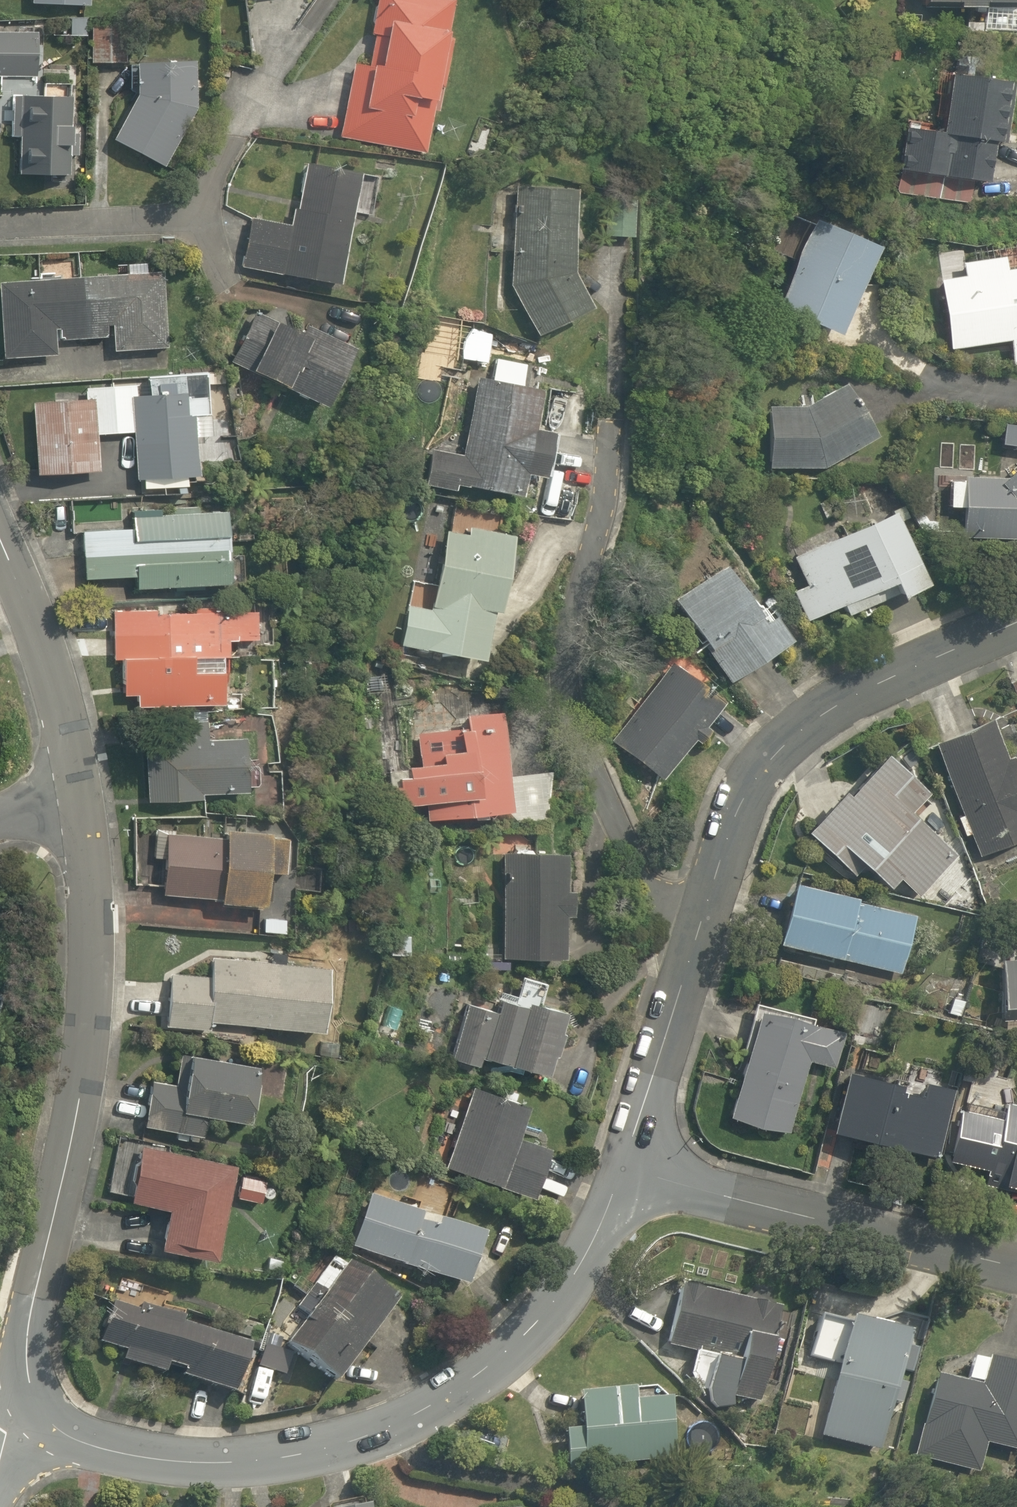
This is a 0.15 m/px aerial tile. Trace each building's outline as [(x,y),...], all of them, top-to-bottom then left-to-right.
[(34,6),(95,9),(95,0),(34,0),(34,6)] [(450,0),(380,0),(373,40),(379,41),(374,72),(353,68),(341,141),(425,155),(433,107),(449,110),(463,33),(456,32),(462,2),(450,0)] [(931,7),(1016,11),(1016,0),(931,0),(931,7)] [(119,27),(93,26),(92,67),(117,68),(119,27)] [(0,36),(0,77),(42,79),(44,38),(0,36)] [(196,69),(139,71),(139,97),(117,144),(171,170),(208,95),(196,69)] [(958,78),(947,137),(909,130),(897,193),(976,207),(986,148),(1008,152),(1016,102),(1016,87),(958,78)] [(77,100),(12,96),(10,140),(20,140),(18,180),(71,183),(73,150),(82,150),(84,130),(75,129),(77,100)] [(364,180),(308,168),(295,229),(250,220),(240,268),(342,289),(364,180)] [(579,197),(510,192),(509,294),(550,347),(599,318),(574,274),(579,197)] [(892,254),(818,214),(768,307),(842,347),(892,254)] [(1012,272),(1011,261),(964,267),(965,280),(943,283),(951,355),(1008,349),(1010,365),(1016,364),(1016,271),(1012,272)] [(161,276),(2,287),(7,365),(58,362),(57,347),(116,343),(117,356),(166,352),(161,276)] [(307,343),(253,316),(230,360),(336,414),(364,360),(312,333),(307,343)] [(535,434),(542,394),(529,391),(533,367),(493,360),(489,384),(473,381),(459,460),(420,453),(415,481),(530,502),(535,476),(557,480),(564,439),(535,434)] [(90,406),(38,407),(39,479),(105,478),(104,439),(140,438),(141,489),(204,488),(203,460),(239,459),(238,440),(214,440),(213,395),(184,396),(183,375),(151,376),(152,400),(143,401),(142,385),(90,386),(90,406)] [(816,415),(759,413),(759,470),(833,475),(883,438),(848,390),(816,415)] [(1016,485),(969,480),(965,534),(1016,538),(1016,484),(1016,485)] [(903,513),(793,559),(807,592),(797,596),(812,630),(905,591),(910,603),(937,592),(903,513)] [(233,593),(233,520),(137,519),(136,535),(85,535),(85,583),(142,583),(142,593),(233,593)] [(526,543),(444,527),(426,616),(404,612),(397,645),(502,666),(526,543)] [(792,658),(740,568),(684,600),(736,690),(792,658)] [(138,710),(233,711),(234,646),(268,646),(268,611),(116,609),(116,662),(129,662),(128,699),(138,699),(138,710)] [(725,715),(676,665),(609,729),(659,780),(725,715)] [(1006,681),(1016,715),(1016,677),(1006,681)] [(450,700),(393,705),(399,771),(386,772),(389,812),(419,810),(420,829),(518,822),(510,719),(468,723),(469,729),(453,731),(450,700)] [(923,732),(973,864),(1016,848),(1016,791),(985,708),(923,732)] [(210,738),(148,738),(149,805),(205,804),(205,793),(260,792),(260,749),(210,750),(210,738)] [(916,789),(865,741),(787,825),(843,878),(856,864),(878,885),(887,875),(908,894),(948,851),(900,806),(916,789)] [(231,844),(168,840),(164,900),(231,905),(230,912),(262,914),(260,934),(293,936),(300,842),(232,837),(231,844)] [(573,861),(503,857),(496,957),(566,962),(573,861)] [(845,888),(778,876),(764,944),(893,969),(904,908),(843,897),(845,888)] [(985,943),(992,1022),(1016,1020),(1016,940),(985,943)] [(338,972),(214,962),(212,981),(166,977),(162,1031),(217,1035),(218,1025),(333,1034),(338,972)] [(485,1011),(465,1006),(449,1065),(484,1075),(486,1068),(556,1087),(575,1017),(543,1009),(548,992),(523,985),(520,1000),(490,992),(485,1011)] [(834,1022),(748,1001),(720,1116),(781,1131),(799,1059),(824,1065),(834,1022)] [(268,1069),(179,1057),(174,1093),(152,1090),(147,1134),(213,1142),(216,1119),(260,1125),(268,1069)] [(928,1151),(948,1081),(916,1072),(910,1092),(893,1087),(895,1077),(836,1061),(819,1120),(928,1151)] [(535,1114),(474,1091),(444,1171),(542,1208),(562,1155),(525,1141),(535,1114)] [(952,1100),(939,1156),(993,1169),(991,1178),(1016,1184),(1016,1100),(1007,1097),(1003,1114),(952,1100)] [(238,1172),(148,1153),(137,1207),(173,1214),(163,1263),(217,1274),(238,1172)] [(498,1243),(371,1201),(353,1255),(480,1297),(498,1243)] [(404,1306),(333,1254),(268,1342),(339,1395),(404,1306)] [(771,1302),(672,1280),(658,1340),(683,1345),(676,1376),(696,1380),(694,1392),(748,1404),(771,1302)] [(256,1345),(127,1302),(111,1352),(129,1358),(125,1370),(175,1387),(180,1373),(195,1378),(192,1387),(237,1402),(256,1345)] [(894,1320),(838,1308),(813,1433),(869,1445),(894,1320)] [(926,1370),(911,1458),(974,1469),(979,1444),(1011,1449),(1016,1416),(1016,1358),(977,1351),(972,1380),(926,1370)] [(621,1382),(570,1383),(570,1423),(555,1424),(555,1457),(665,1455),(664,1395),(621,1395),(621,1382)]
